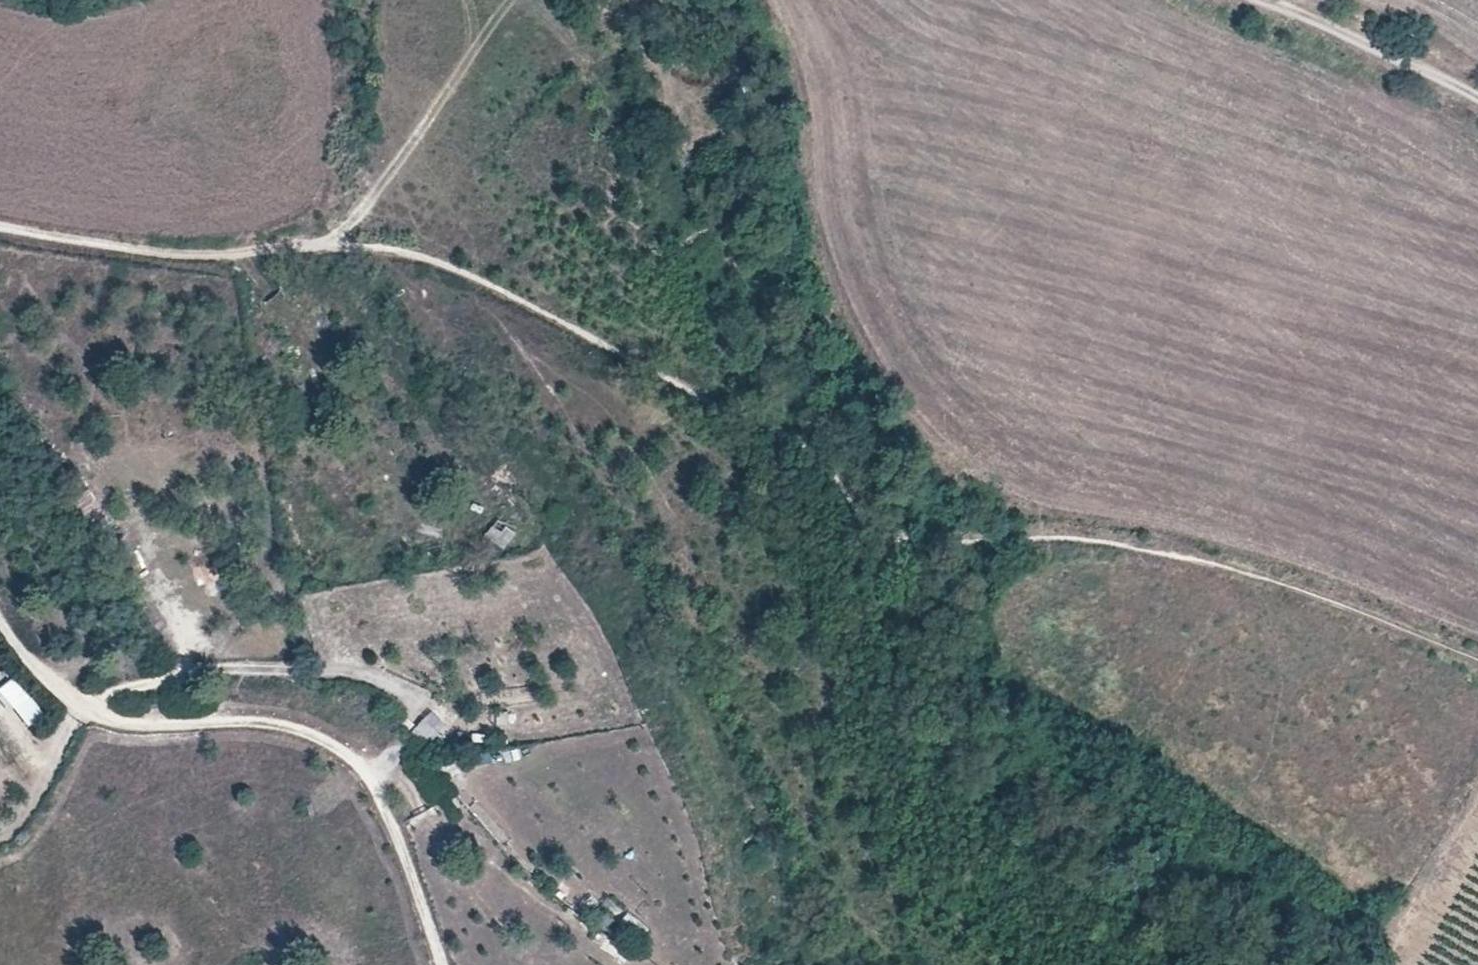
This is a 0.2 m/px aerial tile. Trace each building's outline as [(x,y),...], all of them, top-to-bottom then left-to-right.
[(11,672),(0,681),(0,691),(13,707),(29,694),(11,672)] [(29,694),(13,707),(27,724),(43,711),(29,694)]
